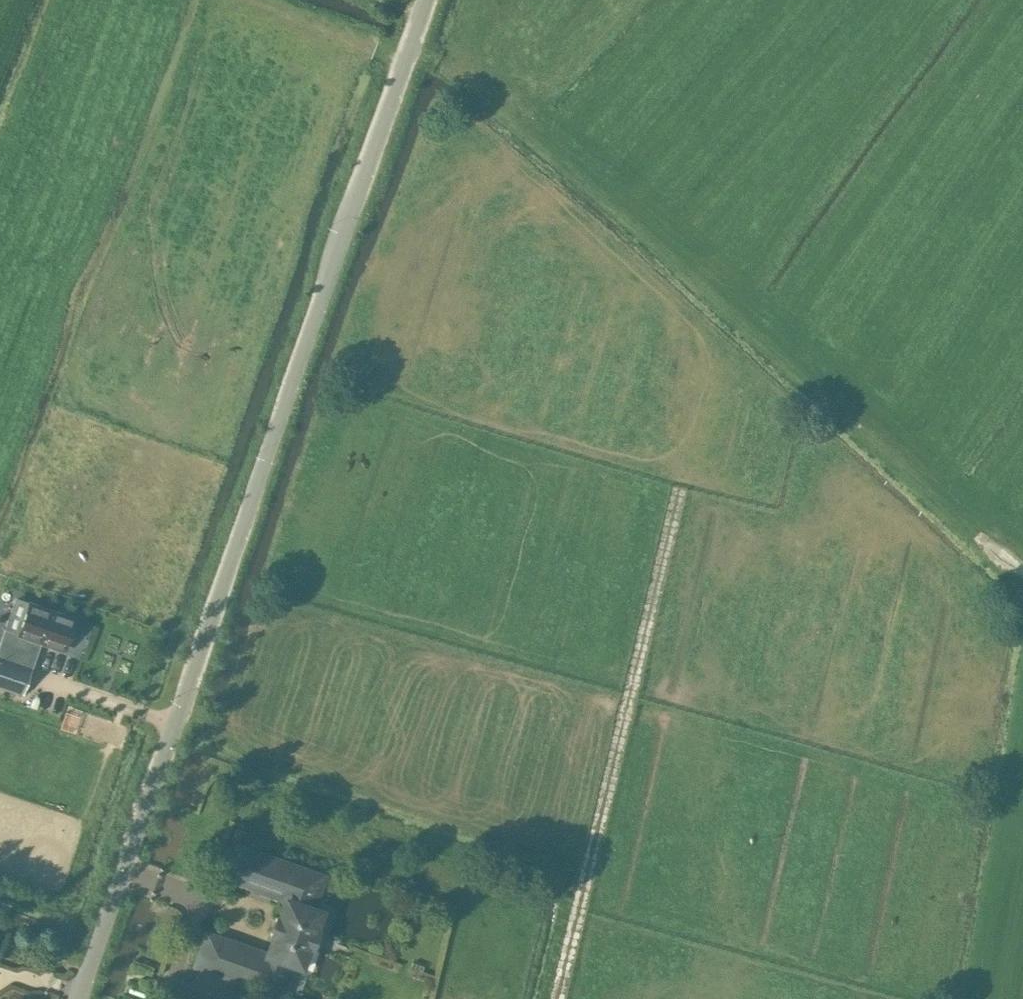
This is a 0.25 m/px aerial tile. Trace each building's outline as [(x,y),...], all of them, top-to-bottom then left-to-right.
[(24,694),(33,668),(24,665),(32,639),(47,644),(48,642),(65,648),(68,641),(70,642),(74,640),(77,632),(75,628),(72,627),(75,621),(73,620),(71,616),(63,614),(59,615),(57,615),(58,612),(30,602),(19,634),(5,629),(0,643),(0,686),(24,694)] [(195,965),(282,996),(293,964),(303,967),(310,947),(314,948),(319,932),(316,930),(323,910),(313,907),(324,876),(237,845),(226,878),(286,899),(280,918),(276,917),(270,933),(274,935),(267,954),(207,933),(195,965)]
